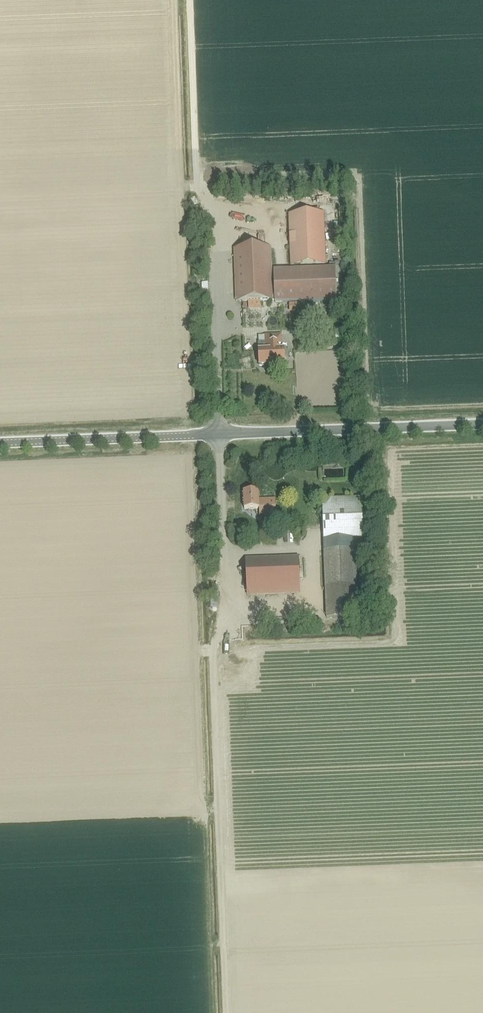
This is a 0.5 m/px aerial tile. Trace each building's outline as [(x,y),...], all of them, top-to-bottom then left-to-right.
[(289,215),(289,223),(291,265),(325,264),(323,214),(289,215)] [(273,270),(271,270),(270,248),(234,249),(236,302),(274,300),(275,303),(336,300),(343,299),(343,282),(339,282),(338,279),(336,279),(335,267),(273,270)] [(259,351),(259,366),(285,365),(284,350),(281,350),(281,335),(265,336),(266,351),(259,351)] [(259,506),(267,506),(267,500),(259,500),(258,491),(243,492),(244,509),(259,509),(259,506)] [(268,515),(281,514),(281,493),(267,494),(268,515)] [(323,540),(363,539),(362,498),(321,499),(323,540)] [(345,585),(347,617),(358,616),(355,550),(324,552),(325,585),(345,585)] [(247,595),(300,593),(299,557),(246,559),(247,595)] [(325,618),(347,617),(345,585),(325,585),(324,586),(325,618)]
